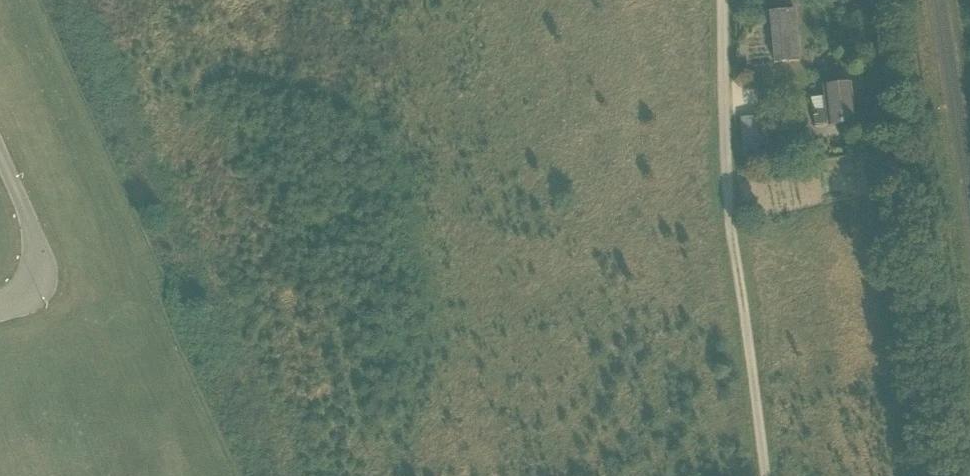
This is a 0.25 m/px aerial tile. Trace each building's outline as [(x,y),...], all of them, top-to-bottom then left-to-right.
[(769,12),(774,62),(800,60),(795,10),(769,12)] [(850,84),(823,87),(826,111),(813,113),(814,127),(855,122),(850,84)] [(757,116),(742,117),(745,166),(761,165),(757,116)]
